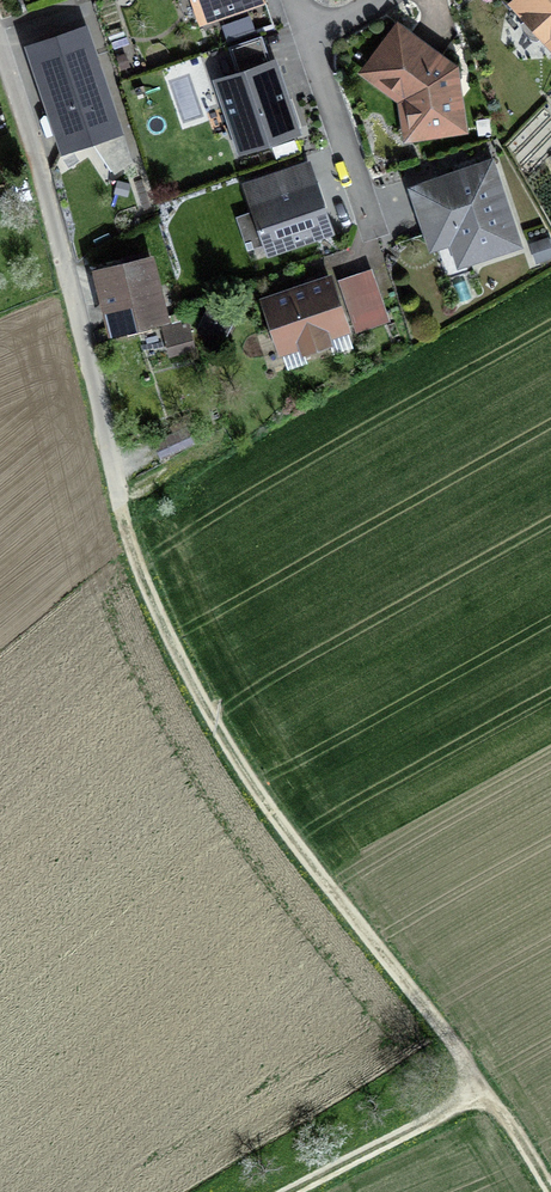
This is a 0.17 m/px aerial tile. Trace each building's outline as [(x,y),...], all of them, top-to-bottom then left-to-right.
[(204,30),(270,10),(267,0),(195,0),(204,30)] [(517,0),(550,40),(550,0),(517,0)] [(119,126),(87,29),(31,47),(63,144),(119,126)] [(450,67),(399,31),(375,62),(402,83),(409,128),(457,122),(450,67)] [(309,136),(287,60),(219,79),(242,156),(309,136)] [(316,156),(247,185),(258,211),(235,221),(256,269),(347,230),(316,156)] [(511,238),(489,168),(419,190),(432,230),(453,224),(462,254),(511,238)] [(147,260),(98,272),(111,326),(160,314),(147,260)] [(364,265),(264,303),(286,361),(385,323),(364,265)] [(194,327),(162,334),(168,361),(200,354),(194,327)] [(187,429),(154,441),(160,456),(192,444),(187,429)]
